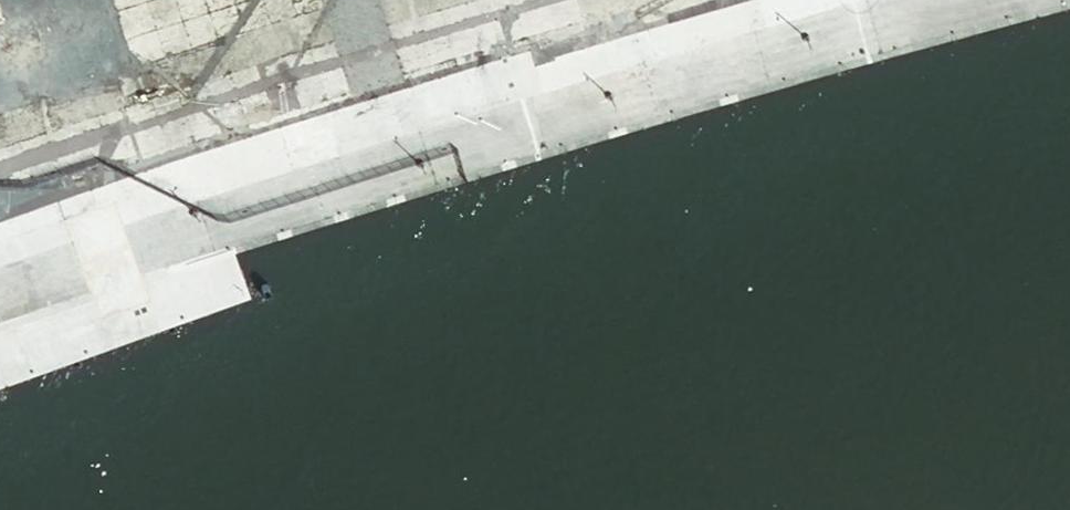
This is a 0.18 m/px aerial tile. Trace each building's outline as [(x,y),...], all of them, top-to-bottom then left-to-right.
[(195,214),(190,202),(172,207),(177,221),(195,214)]
